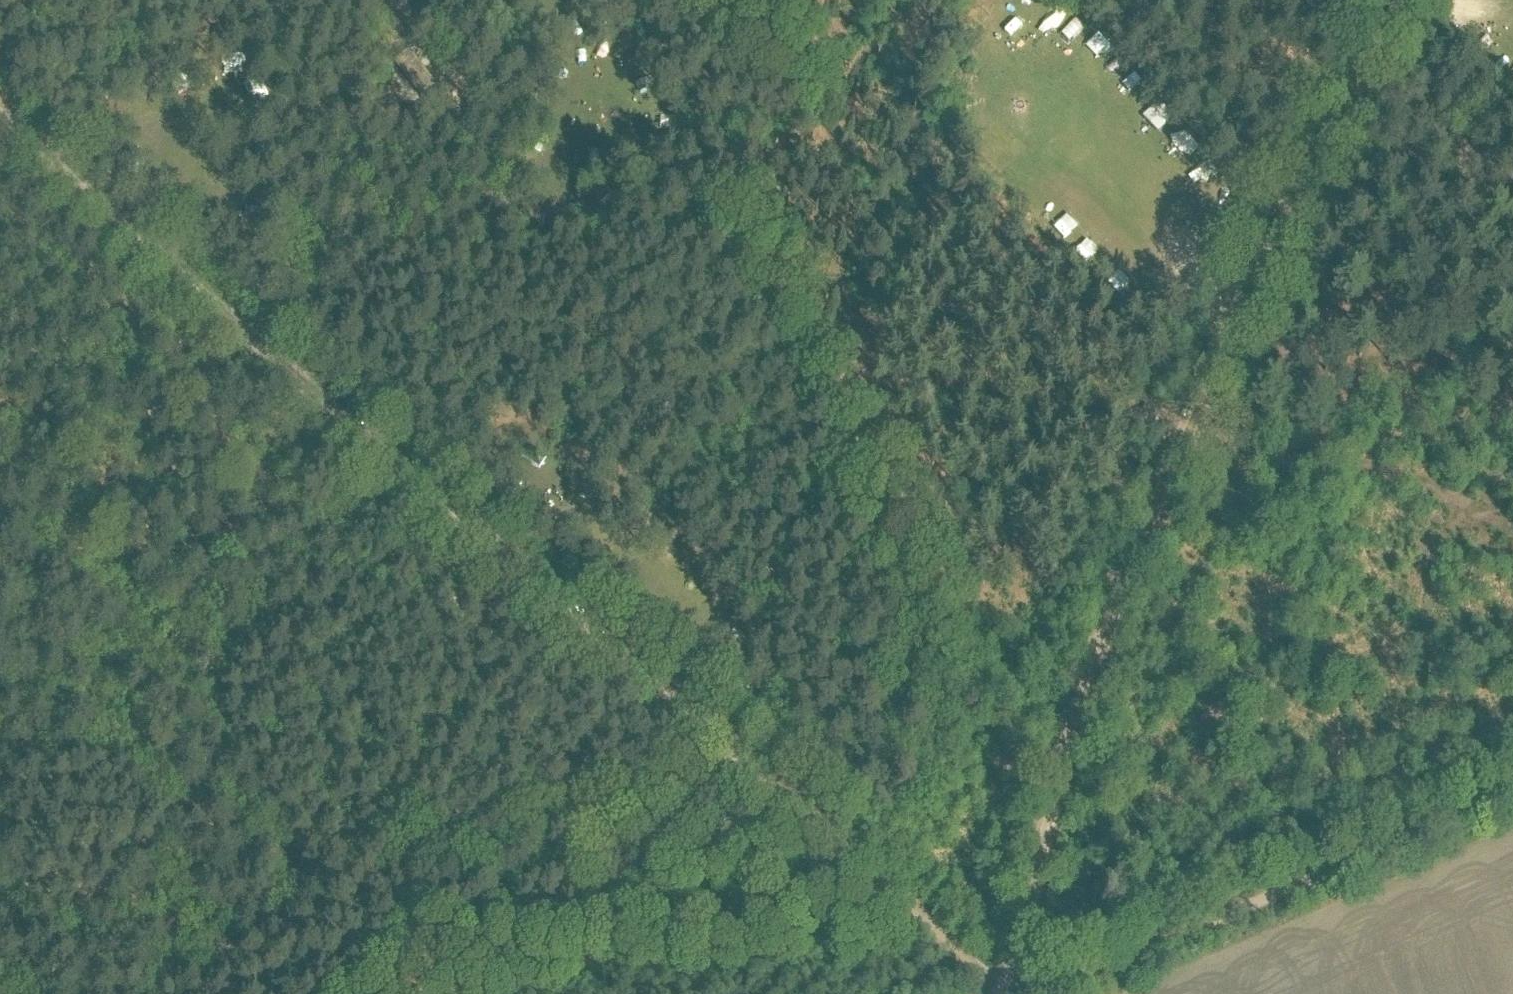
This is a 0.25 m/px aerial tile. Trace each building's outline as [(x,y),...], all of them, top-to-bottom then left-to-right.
[(410,54),(395,66),(421,99),(421,100),(437,89),(410,54)]
